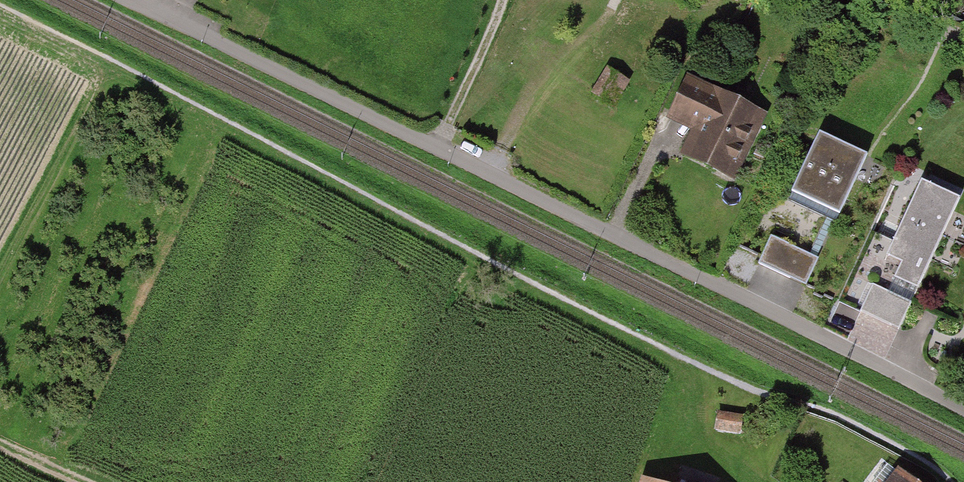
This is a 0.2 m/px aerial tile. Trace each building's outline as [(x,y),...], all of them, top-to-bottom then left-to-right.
[(594,89),(618,104),(635,78),(611,62),(594,89)] [(695,79),(676,118),(700,129),(686,156),(739,182),(771,117),(695,79)] [(865,153),(820,131),(794,184),(840,206),(865,153)] [(962,195),(922,176),(887,250),(904,258),(897,273),(920,284),(962,195)] [(816,259),(771,237),(762,258),(806,278),(816,259)] [(882,481),(921,481),(895,464),(882,481)] [(640,471),(637,481),(678,481),(640,471)]
